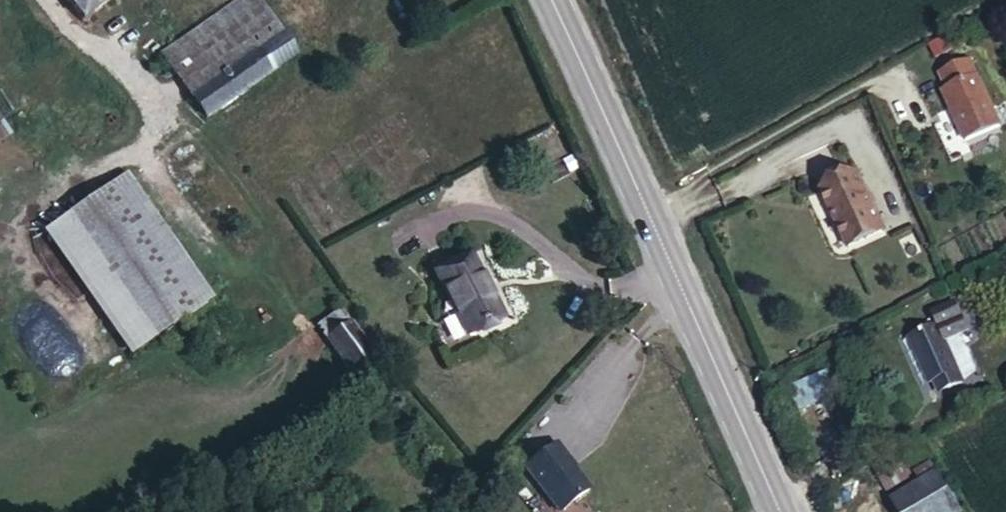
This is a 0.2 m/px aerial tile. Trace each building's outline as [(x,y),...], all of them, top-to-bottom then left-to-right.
[(83,21),(111,0),(67,0),(83,21)] [(185,88),(277,24),(260,0),(240,0),(162,55),(185,88)] [(277,24),(185,88),(207,119),(298,54),(277,24)] [(943,91),(966,142),(1001,126),(970,60),(941,74),(948,89),(943,91)] [(13,136),(0,116),(0,145),(13,136)] [(961,134),(944,139),(950,159),(967,154),(961,134)] [(883,225),(859,174),(823,192),(847,243),(883,225)] [(210,303),(122,177),(47,231),(132,355),(210,303)] [(883,225),(847,243),(850,249),(886,231),(883,225)] [(998,258),(1003,268),(1005,266),(1005,254),(998,258)] [(468,256),(437,272),(469,335),(501,318),(468,256)] [(938,326),(911,338),(931,384),(935,382),(947,377),(952,388),(964,383),(945,341),(969,331),(957,303),(932,314),(938,326)] [(386,370),(341,309),(316,325),(361,387),(386,370)] [(827,370),(788,387),(799,411),(837,393),(827,370)] [(947,377),(935,382),(940,394),(952,388),(947,377)] [(526,469),(550,501),(559,511),(562,511),(589,490),(565,459),(567,458),(556,444),(526,469)] [(910,478),(898,457),(875,471),(887,492),(910,478)] [(932,463),(917,472),(923,482),(938,473),(932,463)] [(938,473),(923,482),(893,501),(899,511),(962,511),(938,473)]
